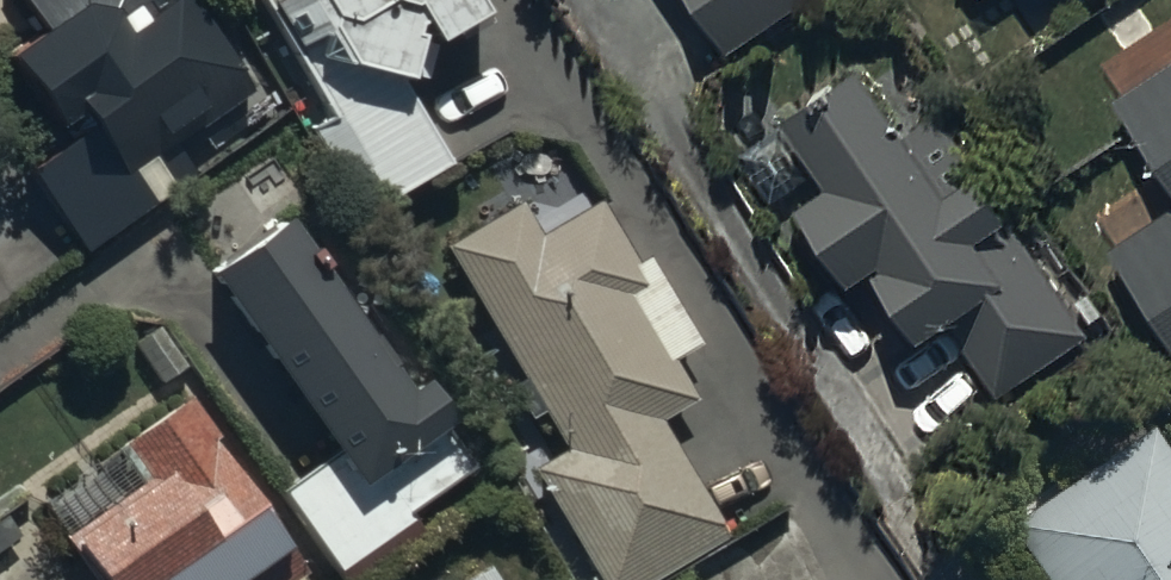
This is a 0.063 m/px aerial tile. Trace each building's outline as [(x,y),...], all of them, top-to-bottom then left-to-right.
[(244,107),(174,13),(183,6),(178,0),(8,0),(44,49),(3,80),(53,147),(70,135),(78,145),(23,186),(85,269),(193,188),(172,161),(244,107)] [(467,0),(275,0),(333,103),(308,118),(349,188),(373,175),(381,189),(445,153),(401,76),(410,25),(415,21),(429,44),(476,15),(467,0)] [(720,63),(807,7),(812,15),(836,0),(680,0),(720,63)] [(1105,111),(1170,209),(1170,66),(1105,111)] [(840,311),(865,294),(912,363),(950,338),(998,409),(1086,348),(935,127),(903,149),(865,94),(786,147),(827,207),(788,234),(840,311)] [(657,431),(693,410),(673,375),(701,359),(646,266),(635,272),(596,207),(536,243),(518,213),(440,260),(561,463),(528,482),(587,579),(671,579),(726,547),(657,431)] [(1101,262),(1170,365),(1170,214),(1101,262)] [(401,414),(280,243),(200,299),(324,475),(280,506),(332,579),(475,479),(420,401),(401,414)] [(66,557),(57,563),(69,579),(272,579),(283,572),(205,459),(217,451),(190,413),(122,460),(144,492),(60,549),(66,557)] [(1152,449),(1010,548),(1032,579),(1170,579),(1170,476),(1152,449)]
